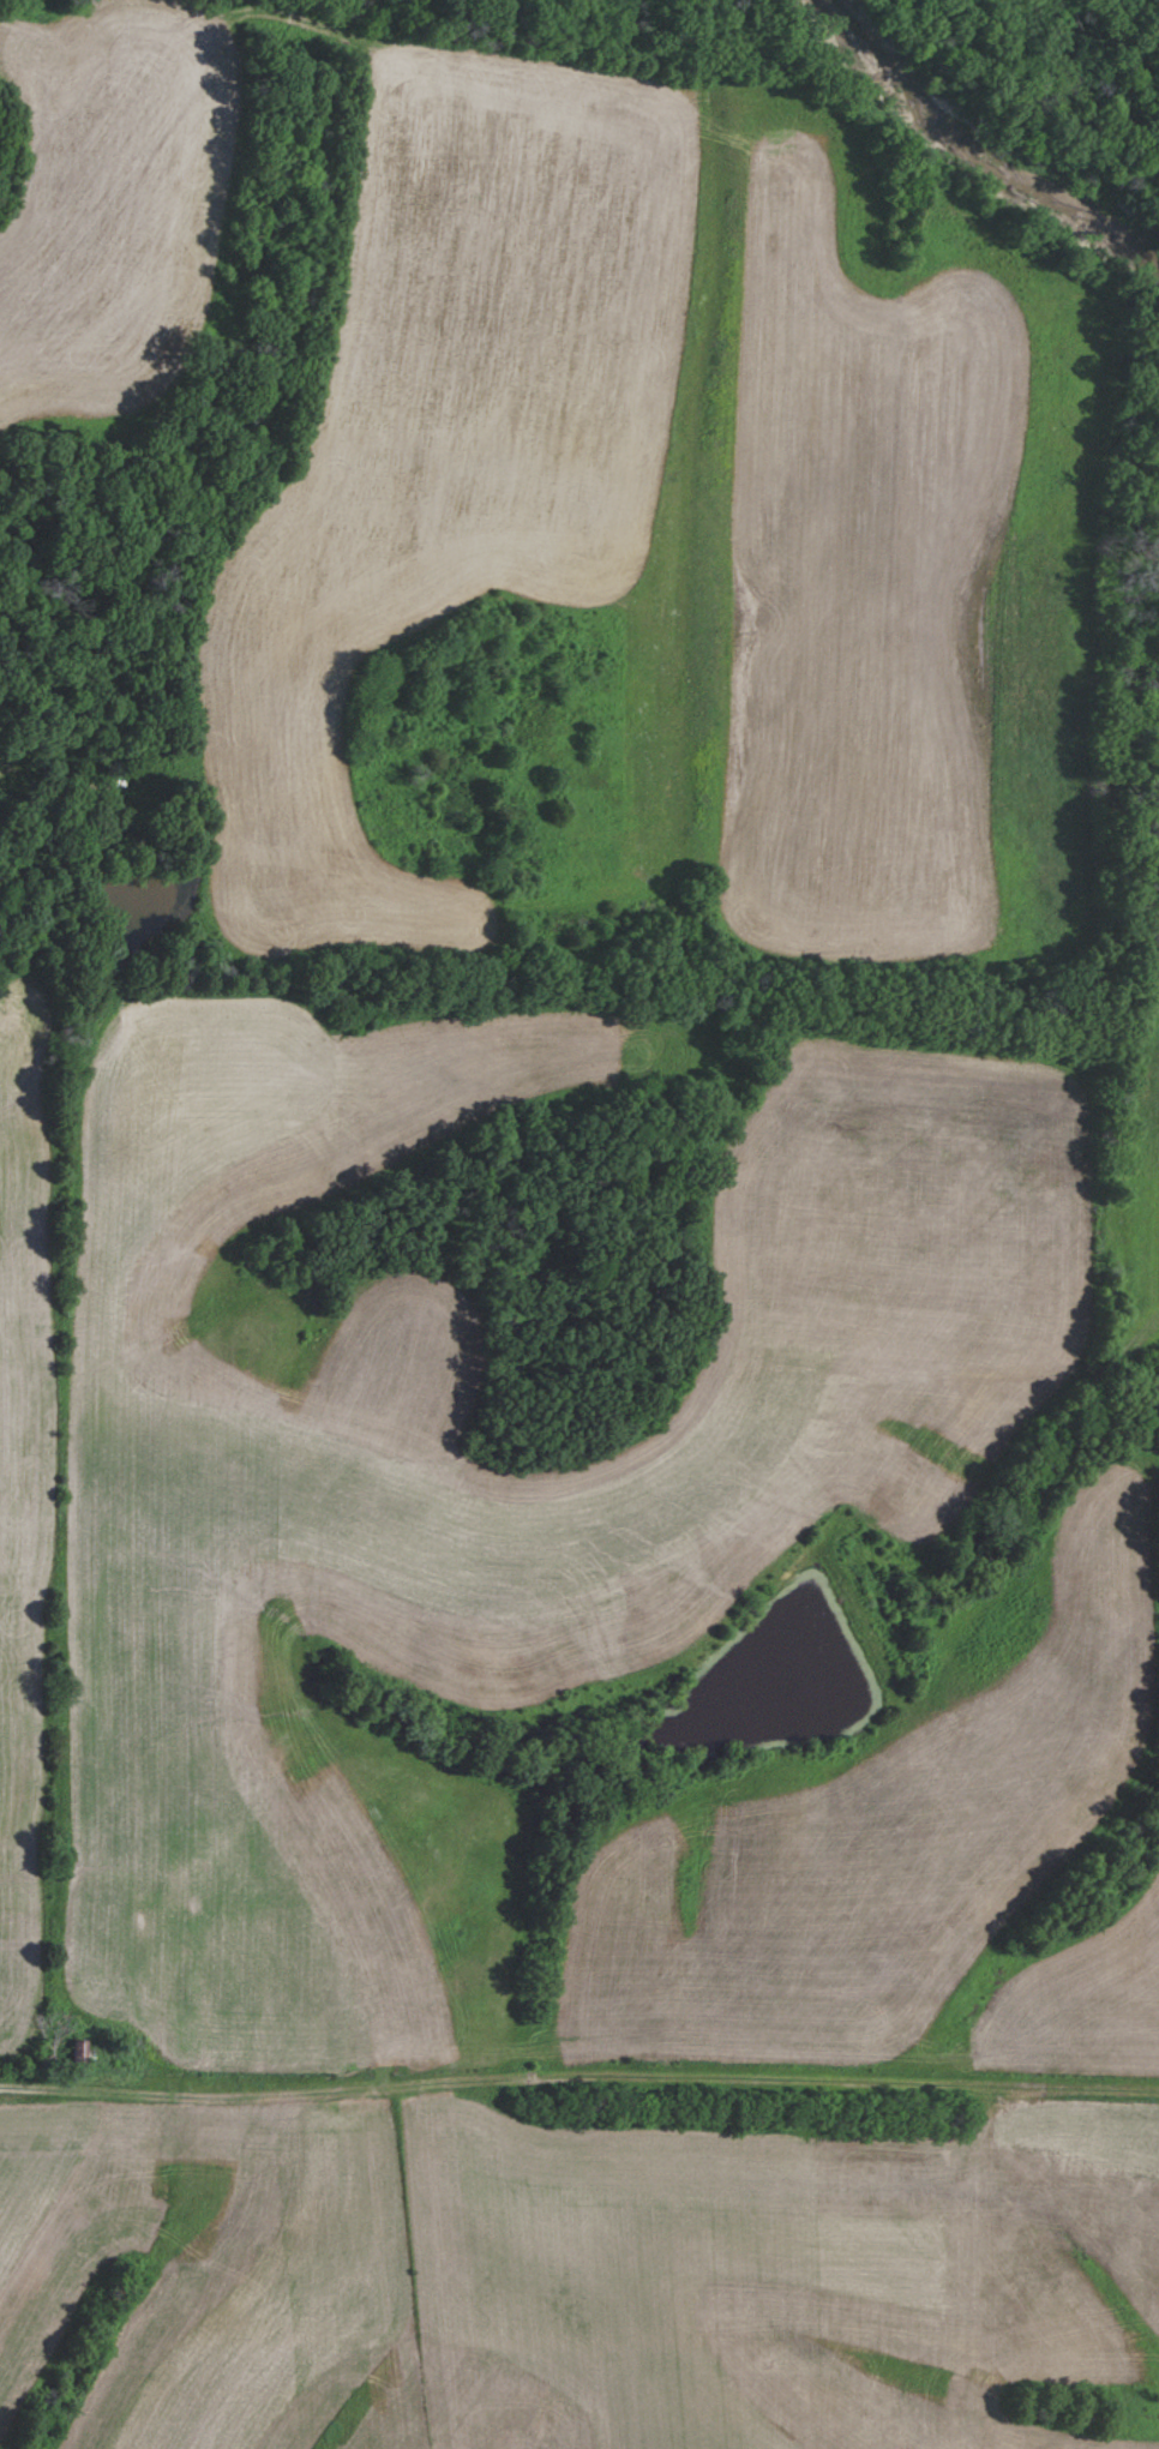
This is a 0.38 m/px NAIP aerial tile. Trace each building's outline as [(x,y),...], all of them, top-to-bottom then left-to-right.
[(77,2061),(80,2040),(68,2039),(65,2059),(77,2061)]
